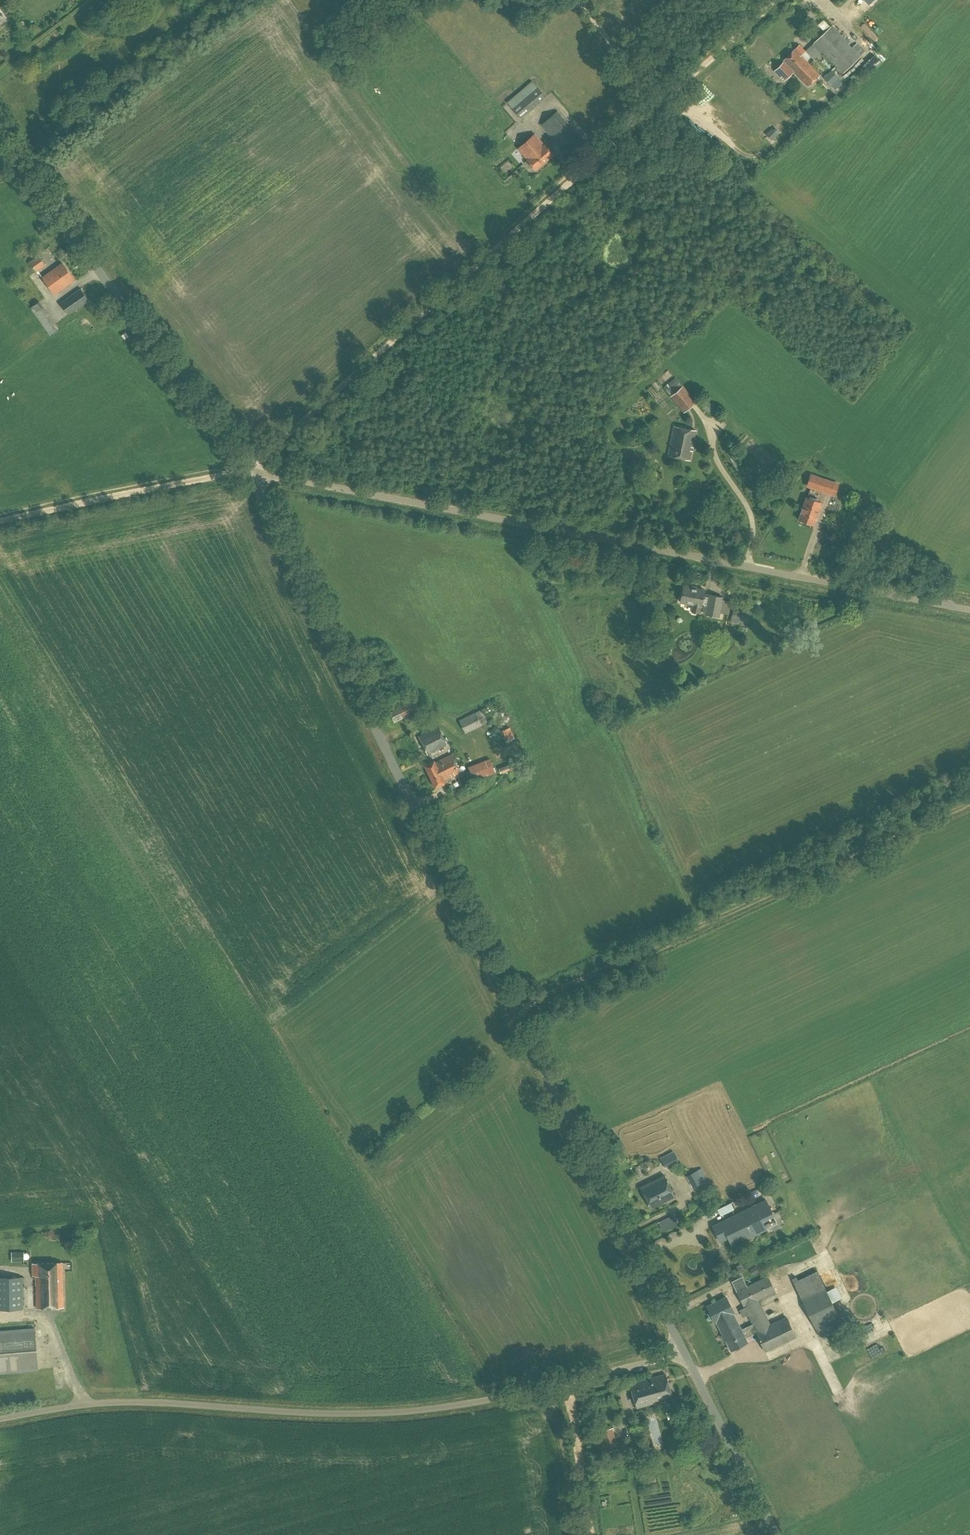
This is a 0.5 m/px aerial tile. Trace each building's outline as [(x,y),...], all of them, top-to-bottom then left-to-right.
[(825,32),(814,43),(822,52),(820,54),(833,68),(840,76),(861,56),(853,48),(831,26),(825,32)] [(799,45),(795,49),(782,61),(783,62),(775,71),(784,81),(793,72),(808,87),(820,75),(801,55),(805,51),(799,45)] [(838,79),(830,70),(823,77),(831,85),(838,79)] [(521,119),(546,98),(532,81),(507,102),(521,119)] [(838,82),(827,94),(832,99),(843,87),(838,82)] [(560,147),(576,133),(557,111),(541,125),(560,147)] [(517,149),(527,160),(535,170),(554,155),(545,144),(544,145),(535,134),(517,149)] [(497,163),(501,162),(502,159),(500,155),(496,156),(494,160),(497,163)] [(36,272),(45,266),(38,255),(29,262),(36,272)] [(42,277),(53,293),(55,295),(67,285),(75,280),(62,263),(42,277)] [(68,315),(89,301),(81,288),(60,303),(68,315)] [(50,336),(59,329),(43,307),(39,301),(30,308),(34,313),(50,336)] [(110,325),(116,320),(103,301),(96,306),(110,325)] [(696,402),(683,386),(677,380),(675,377),(663,387),(665,390),(667,391),(671,396),(684,412),(696,402)] [(701,403),(702,407),(708,413),(712,413),(714,410),(714,406),(707,401),(704,401),(701,403)] [(690,460),(696,431),(674,426),(668,456),(690,460)] [(835,497),(839,483),(810,473),(806,487),(835,497)] [(813,525),(821,502),(806,497),(799,520),(813,525)] [(680,602),(693,604),(692,611),(699,612),(700,606),(701,606),(702,604),(707,605),(705,614),(719,617),(719,613),(729,615),(731,601),(722,599),(722,597),(709,594),(708,596),(703,595),(704,590),(683,586),(680,602)] [(748,627),(751,612),(734,608),(730,623),(748,627)] [(389,712),(394,722),(419,710),(414,700),(389,712)] [(465,733),(488,722),(482,709),(459,720),(465,733)] [(426,755),(448,745),(439,726),(418,736),(426,755)] [(501,731),(495,726),(491,731),(497,735),(501,731)] [(508,742),(515,739),(514,737),(514,736),(510,727),(502,730),(506,740),(507,740),(508,742)] [(444,781),(461,772),(452,754),(435,762),(434,761),(424,765),(435,787),(445,782),(444,781)] [(469,783),(495,773),(490,758),(468,767),(469,771),(465,772),(469,783)] [(513,769),(511,765),(499,769),(501,774),(513,769)] [(467,783),(464,777),(458,781),(461,786),(467,783)] [(665,1167),(678,1160),(673,1151),(660,1158),(665,1167)] [(692,1187),(707,1179),(701,1168),(686,1176),(692,1187)] [(651,1208),(675,1196),(664,1175),(641,1187),(651,1208)] [(718,1206),(722,1215),(737,1208),(733,1199),(718,1206)] [(732,1245),(765,1229),(766,1228),(762,1221),(773,1215),(766,1201),(713,1226),(720,1241),(728,1237),(732,1245)] [(662,1231),(677,1224),(673,1215),(658,1222),(662,1231)] [(724,1265),(732,1263),(727,1248),(719,1251),(724,1265)] [(15,1252),(15,1261),(26,1261),(25,1252),(15,1252)] [(36,1275),(36,1286),(36,1308),(63,1307),(62,1263),(32,1263),(33,1275),(36,1275)] [(739,1271),(745,1269),(742,1263),(736,1266),(739,1271)] [(728,1277),(734,1274),(731,1269),(726,1271),(728,1277)] [(827,1291),(817,1270),(797,1280),(796,1277),(791,1279),(820,1337),(843,1326),(832,1302),(842,1297),(836,1286),(827,1291)] [(736,1320),(720,1328),(731,1350),(747,1342),(745,1338),(756,1332),(765,1351),(795,1337),(786,1317),(768,1326),(759,1307),(778,1298),(768,1276),(747,1286),(742,1276),(732,1281),(744,1306),(746,1305),(755,1323),(741,1330),(736,1320)] [(23,1308),(22,1277),(0,1278),(0,1309),(23,1308)] [(720,1328),(736,1320),(732,1313),(734,1313),(726,1297),(707,1307),(715,1322),(716,1321),(720,1328)] [(38,1370),(34,1328),(0,1331),(0,1373),(38,1370)] [(637,1408),(672,1398),(665,1374),(630,1384),(637,1408)] [(646,1437),(646,1421),(635,1421),(635,1437),(646,1437)] [(617,1442),(613,1430),(614,1429),(614,1427),(598,1432),(604,1452),(619,1447),(618,1441),(617,1442)] [(593,1471),(610,1468),(608,1458),(591,1461),(593,1471)]
